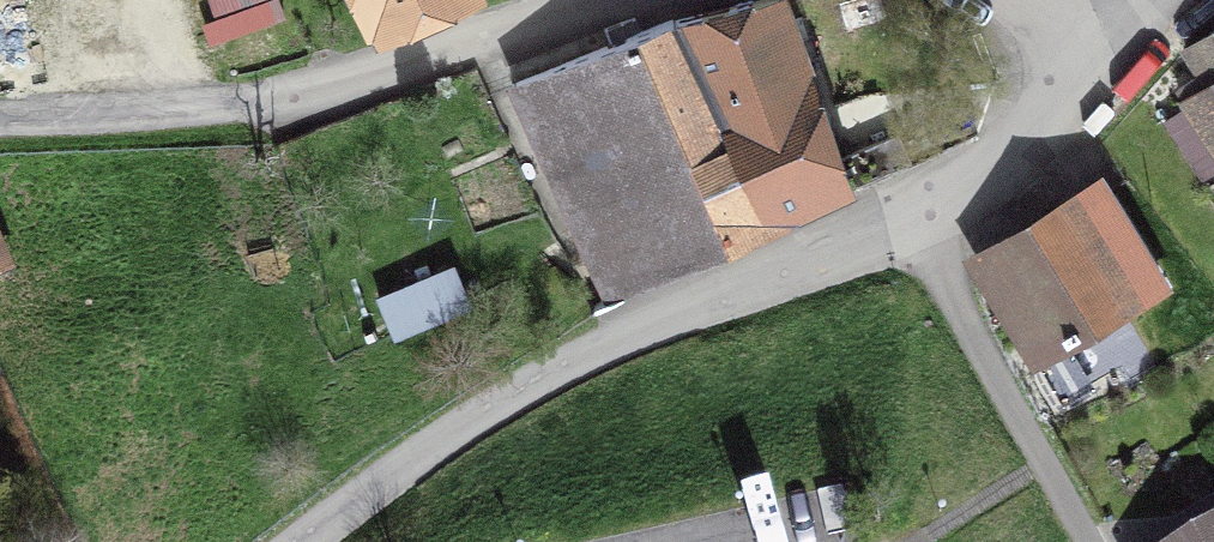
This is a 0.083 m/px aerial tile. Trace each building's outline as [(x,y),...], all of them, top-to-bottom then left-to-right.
[(379,27),(443,0),(367,0),(379,27)] [(839,158),(783,0),(758,0),(673,19),(765,233),(912,163),(899,132),(839,158)] [(765,233),(673,19),(513,84),(613,306),(645,285),(765,233)] [(1185,49),(1208,84),(1184,99),(1213,144),(1213,30),(1185,49)] [(1105,191),(978,267),(1035,361),(1162,284),(1105,191)] [(452,267),(406,285),(422,320),(468,302),(452,267)] [(1200,541),(1213,541),(1213,534),(1200,541)]
